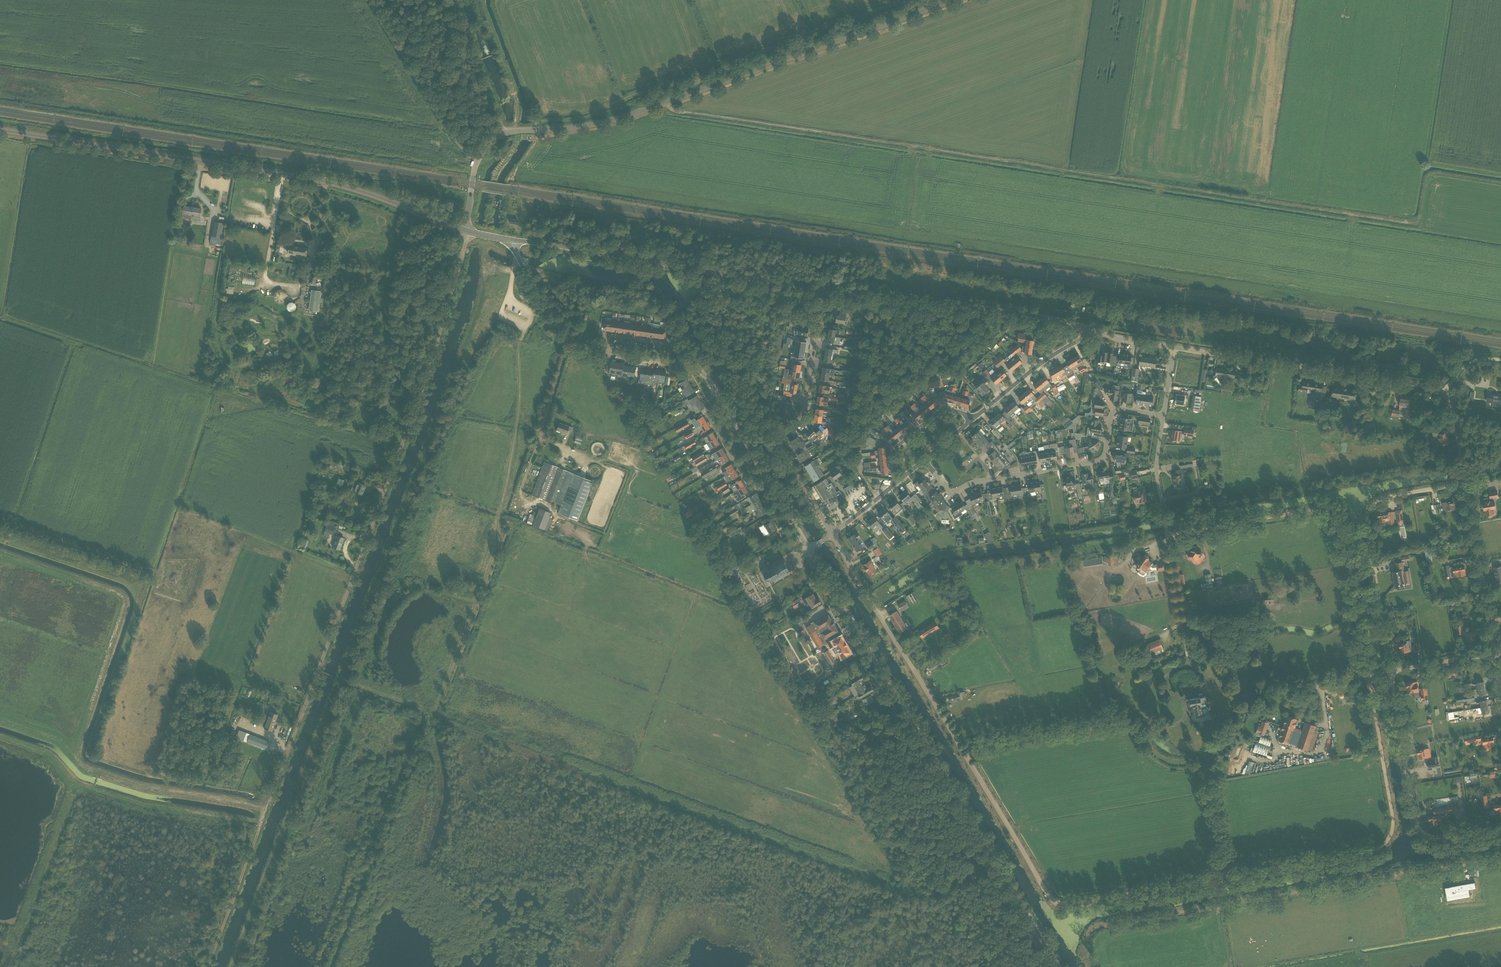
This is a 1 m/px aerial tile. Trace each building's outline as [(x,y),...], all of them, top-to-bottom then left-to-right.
[(182,214),(188,215),(187,219),(191,219),(191,218),(193,207),(184,206),(183,210),(182,214)] [(191,219),(190,220),(194,221),(195,216),(200,217),(200,213),(201,208),(193,207),(191,218),(191,219)] [(223,223),(214,221),(211,236),(221,238),(223,223)] [(211,236),(210,243),(220,245),(221,238),(211,236)] [(296,256),(306,258),(307,248),(289,245),(288,253),(296,254),(296,256)] [(229,281),(254,285),(256,271),(231,267),(229,281)] [(315,284),(317,275),(310,273),(310,274),(308,274),(308,276),(307,276),(306,280),(309,280),(308,284),(311,284),(311,283),(315,284)] [(317,312),(319,312),(322,292),(311,290),(311,292),(308,311),(317,312)] [(311,292),(307,291),(306,298),(303,315),(316,317),(317,312),(308,311),(311,292)] [(287,310),(288,311),(289,312),(291,312),(292,312),(294,311),(295,310),(296,309),(296,307),(296,305),(295,304),(294,303),(292,302),(290,302),(289,303),(288,304),(287,305),(286,307),(286,308),(287,310)] [(602,318),(601,323),(605,324),(604,330),(610,331),(612,321),(612,318),(606,318),(606,319),(602,318)] [(659,328),(658,337),(664,338),(665,333),(669,334),(670,327),(666,326),(665,329),(659,328)] [(798,326),(797,333),(808,335),(809,328),(798,326)] [(1018,333),(1017,338),(1018,338),(1023,339),(1022,342),(1026,342),(1026,346),(1033,347),(1034,340),(1028,339),(1028,334),(1018,333)] [(835,337),(828,335),(827,342),(837,344),(838,341),(834,341),(835,337)] [(796,345),(805,347),(806,342),(801,341),(801,339),(795,338),(794,340),(796,341),(796,345)] [(1025,350),(1025,353),(1032,354),(1033,347),(1026,346),(1025,350)] [(1014,347),(1009,351),(1012,353),(1013,355),(1013,356),(1010,359),(1012,361),(1017,367),(1022,362),(1018,357),(1015,354),(1017,352),(1014,347)] [(826,348),(825,355),(832,356),(837,357),(838,350),(836,350),(826,348)] [(1107,362),(1108,350),(1106,350),(1105,351),(1102,351),(1102,353),(1099,352),(1098,363),(1102,363),(1103,361),(1107,362)] [(1110,350),(1108,350),(1107,362),(1111,362),(1110,365),(1115,365),(1117,355),(1113,354),(1114,353),(1111,352),(1111,351),(1110,350)] [(803,358),(804,353),(795,351),(794,355),(792,355),(791,359),(797,360),(798,357),(803,358)] [(1118,373),(1119,366),(1124,366),(1124,363),(1126,353),(1123,353),(1123,354),(1120,354),(1120,355),(1117,355),(1115,365),(1114,373),(1116,373),(1118,373)] [(1126,353),(1124,363),(1124,366),(1133,368),(1134,358),(1131,357),(1131,356),(1128,355),(1128,353),(1126,353)] [(832,356),(825,355),(824,361),(834,363),(835,360),(831,360),(832,356)] [(1002,364),(1005,361),(1001,356),(1000,356),(999,355),(997,357),(996,358),(1002,364)] [(1078,355),(1072,358),(1076,364),(1079,362),(1081,366),(1078,368),(1081,373),(1084,371),(1085,372),(1086,371),(1083,366),(1084,365),(1078,355)] [(1155,367),(1155,366),(1156,359),(1152,359),(1150,359),(1150,358),(1140,357),(1139,365),(1155,367)] [(998,367),(1002,364),(996,358),(994,359),(992,361),(998,367)] [(1072,358),(1066,362),(1071,370),(1073,369),(1072,367),(1076,364),(1072,358)] [(1007,362),(1005,363),(1011,371),(1017,367),(1012,361),(1010,359),(1007,362)] [(616,375),(617,363),(613,362),(614,362),(613,362),(611,362),(611,361),(611,365),(607,365),(606,371),(610,371),(610,372),(612,373),(611,376),(612,377),(614,378),(615,376),(616,375)] [(982,362),(978,366),(983,372),(982,372),(986,377),(989,375),(992,380),(996,384),(1001,379),(995,372),(994,372),(991,375),(989,372),(986,369),(982,365),(984,364),(982,362)] [(621,363),(617,363),(616,375),(618,375),(618,373),(622,374),(624,365),(624,363),(624,364),(622,363),(621,363)] [(1061,365),(1055,369),(1059,375),(1063,372),(1064,375),(1066,373),(1061,365)] [(634,367),(630,366),(628,378),(631,378),(631,377),(635,377),(636,366),(636,367),(634,367),(634,366),(634,367)] [(823,367),(822,373),(830,375),(834,375),(834,372),(835,369),(823,367)] [(998,369),(995,372),(1001,379),(1007,375),(1000,367),(998,369)] [(1139,369),(1133,368),(1131,376),(1138,377),(1139,369)] [(1203,370),(1202,378),(1205,378),(1206,378),(1206,377),(1214,372),(1212,369),(1212,368),(1208,371),(1207,370),(1203,370)] [(788,375),(787,379),(792,380),(793,376),(798,377),(799,377),(800,371),(792,370),(789,369),(788,375)] [(1055,369),(1049,372),(1054,380),(1056,379),(1055,377),(1059,375),(1055,369)] [(1216,378),(1222,386),(1223,380),(1221,377),(1221,376),(1224,376),(1225,370),(1216,369),(1215,375),(1214,376),(1213,377),(1213,378),(1214,379),(1215,379),(1216,378)] [(645,384),(652,385),(652,380),(654,371),(648,370),(647,370),(646,379),(646,381),(645,384)] [(654,371),(652,380),(652,385),(654,385),(655,382),(655,379),(659,379),(660,370),(660,371),(654,370),(654,371)] [(1225,370),(1224,376),(1223,380),(1222,386),(1221,392),(1232,394),(1232,393),(1234,394),(1234,390),(1233,389),(1233,388),(1230,387),(1230,385),(1226,385),(1226,381),(1229,381),(1230,377),(1235,378),(1236,371),(1225,370)] [(1078,381),(1076,377),(1075,376),(1076,375),(1075,373),(1074,374),(1073,372),(1070,373),(1073,379),(1073,378),(1076,383),(1078,381)] [(829,379),(830,375),(822,373),(821,380),(832,382),(833,379),(829,379)] [(1055,395),(1060,392),(1054,384),(1051,385),(1049,382),(1045,376),(1039,380),(1047,389),(1049,387),(1055,395)] [(783,378),(782,382),(788,384),(787,391),(784,391),(783,395),(792,396),(793,393),(796,393),(798,385),(794,384),(795,381),(783,378)] [(972,382),(970,384),(974,390),(976,389),(979,392),(980,392),(983,395),(986,392),(987,394),(990,391),(987,386),(990,383),(985,378),(980,382),(979,380),(974,384),(972,382)] [(681,387),(678,389),(680,392),(683,390),(691,385),(687,379),(679,384),(681,387)] [(1093,381),(1094,383),(1100,390),(1103,388),(1098,381),(1096,379),(1093,381)] [(1046,389),(1047,389),(1039,380),(1034,385),(1040,393),(1046,388),(1046,389)] [(1325,397),(1326,392),(1327,387),(1323,386),(1323,385),(1303,382),(1303,386),(1300,385),(1299,391),(1311,393),(1309,407),(1319,409),(1320,400),(1323,400),(1323,396),(1325,397)] [(819,392),(825,392),(829,393),(830,390),(830,386),(820,384),(819,392)] [(691,385),(683,390),(686,396),(694,392),(691,385)] [(943,400),(949,401),(953,387),(950,386),(949,390),(946,389),(942,399),(943,400)] [(855,388),(847,387),(845,399),(852,400),(855,388)] [(955,403),(957,397),(955,396),(956,392),(955,391),(956,388),(953,387),(949,401),(955,403)] [(1104,397),(1099,390),(1097,387),(1094,389),(1096,392),(1101,399),(1104,397)] [(1355,400),(1357,390),(1334,387),(1332,396),(1355,400)] [(1188,403),(1189,395),(1194,396),(1194,390),(1184,388),(1183,395),(1177,394),(1176,403),(1184,404),(1184,403),(1188,403)] [(1024,393),(1030,401),(1034,398),(1036,401),(1042,408),(1046,404),(1039,396),(1036,398),(1029,389),(1024,393)] [(1117,401),(1119,390),(1112,389),(1112,390),(1106,389),(1106,394),(1111,395),(1110,400),(1113,400),(1113,401),(1114,401),(1115,401),(1116,401),(1117,401)] [(1123,392),(1122,398),(1125,399),(1124,401),(1124,402),(1130,403),(1131,400),(1133,400),(1134,394),(1132,394),(1128,393),(1129,391),(1123,390),(1123,392)] [(1048,407),(1048,406),(1052,403),(1043,392),(1039,396),(1046,404),(1048,407)] [(1030,401),(1024,393),(1018,398),(1025,405),(1030,401)] [(1490,399),(1492,399),(1493,399),(1493,401),(1495,401),(1500,402),(1500,404),(1500,409),(1500,410),(1500,394),(1494,393),(1491,393),(1490,399)] [(818,396),(817,404),(827,405),(828,401),(828,400),(830,400),(829,400),(838,401),(838,398),(838,397),(824,395),(823,397),(818,396)] [(925,400),(928,403),(932,408),(937,404),(933,398),(931,400),(928,397),(927,398),(925,395),(923,396),(925,400)] [(689,400),(687,398),(684,400),(689,409),(692,407),(700,402),(697,396),(689,400)] [(955,403),(961,405),(963,398),(957,397),(955,403)] [(1401,397),(1400,406),(1404,407),(1403,410),(1409,411),(1409,407),(1411,399),(1401,397)] [(968,407),(970,401),(963,398),(961,405),(967,407),(968,407)] [(1096,398),(1094,407),(1096,408),(1104,409),(1103,408),(1104,401),(1100,401),(1100,399),(1096,398)] [(782,401),(780,413),(790,415),(790,410),(791,411),(792,407),(792,403),(782,401)] [(1021,410),(1020,408),(1019,407),(1014,401),(1009,405),(1014,411),(1016,414),(1021,410)] [(700,402),(692,407),(696,413),(704,408),(700,402)] [(932,408),(928,403),(923,407),(927,412),(932,408)] [(1014,411),(1009,405),(1004,409),(1009,415),(1014,411)] [(918,411),(922,416),(927,412),(923,407),(918,411)] [(816,408),(815,415),(823,416),(827,416),(827,413),(828,410),(816,408)] [(1104,409),(1096,408),(1095,414),(1103,416),(1104,409)] [(855,413),(851,412),(846,411),(845,419),(850,420),(855,421),(856,419),(854,418),(855,413)] [(922,416),(918,411),(916,413),(913,416),(917,421),(917,420),(922,416)] [(1000,413),(995,417),(1000,423),(1005,419),(1009,423),(1007,424),(1010,428),(1013,425),(1008,418),(1003,413),(1001,415),(1000,413)] [(822,420),(822,419),(823,416),(815,415),(814,421),(826,423),(826,421),(822,420)] [(907,420),(904,423),(899,416),(898,417),(897,415),(895,417),(896,418),(896,419),(905,430),(911,426),(907,420)] [(691,420),(696,428),(706,422),(703,416),(700,417),(700,418),(696,420),(695,418),(691,420)] [(1001,434),(998,430),(1002,426),(1000,423),(995,417),(990,421),(995,426),(993,428),(993,429),(996,433),(999,436),(1001,434)] [(1120,423),(1119,429),(1120,429),(1121,430),(1123,431),(1124,430),(1128,430),(1132,431),(1133,427),(1129,426),(1130,419),(1127,418),(1121,417),(1120,423)] [(905,430),(896,419),(894,420),(897,423),(896,424),(899,427),(896,429),(900,434),(905,430)] [(1063,425),(1067,430),(1073,428),(1072,428),(1077,427),(1071,419),(1063,425)] [(1093,432),(1097,433),(1097,432),(1101,433),(1102,426),(1097,425),(1098,424),(1098,420),(1092,419),(1090,428),(1087,427),(1086,435),(1092,435),(1093,432)] [(690,425),(688,422),(675,429),(677,432),(690,425)] [(698,431),(701,429),(702,428),(703,429),(704,431),(707,430),(708,430),(708,429),(710,428),(706,422),(696,428),(692,430),(689,432),(684,435),(687,439),(694,434),(698,432),(698,431)] [(559,423),(556,430),(566,434),(568,429),(569,427),(559,423)] [(839,433),(834,426),(830,429),(835,436),(839,433)] [(812,428),(806,433),(814,441),(823,433),(822,432),(817,427),(814,430),(812,428)] [(889,430),(886,427),(884,428),(888,433),(885,435),(886,437),(891,443),(896,438),(891,433),(889,430)] [(900,434),(896,429),(891,433),(896,438),(900,434)] [(1185,429),(1184,432),(1181,431),(1172,429),(1171,439),(1172,439),(1172,440),(1173,440),(1180,440),(1181,433),(1184,434),(1193,435),(1193,430),(1185,429)] [(1439,429),(1432,431),(1434,439),(1437,439),(1438,441),(1441,440),(1441,445),(1450,444),(1449,439),(1448,436),(1448,432),(1440,434),(1439,429)] [(976,441),(983,435),(979,430),(972,436),(976,441)] [(709,434),(707,435),(707,436),(703,438),(707,443),(716,438),(712,432),(710,433),(709,434)] [(869,444),(873,438),(866,434),(863,441),(869,444)] [(976,441),(980,446),(987,440),(983,435),(976,441)] [(1128,437),(1118,435),(1118,441),(1117,441),(1117,443),(1117,447),(1126,448),(1128,437)] [(790,442),(794,449),(798,446),(799,449),(806,446),(803,440),(801,442),(798,437),(790,442)] [(714,447),(716,446),(717,445),(720,444),(716,438),(707,443),(710,449),(713,447),(714,447)] [(1065,446),(1060,447),(1061,453),(1061,455),(1066,454),(1067,458),(1075,456),(1074,452),(1073,445),(1077,445),(1076,439),(1069,440),(1069,443),(1070,447),(1065,448),(1065,446)] [(1082,447),(1083,452),(1088,451),(1094,452),(1095,449),(1098,450),(1099,447),(1099,444),(1099,442),(1098,442),(1098,440),(1090,439),(1089,446),(1088,446),(1082,447)] [(694,440),(685,446),(687,449),(696,443),(694,440)] [(989,443),(987,440),(980,446),(984,451),(989,447),(991,449),(996,446),(992,441),(989,443)] [(1049,448),(1051,460),(1057,459),(1057,457),(1060,456),(1057,443),(1052,444),(1053,447),(1049,448)] [(875,455),(879,454),(886,454),(885,447),(886,447),(885,447),(879,448),(879,451),(875,451),(875,452),(871,452),(866,453),(866,456),(869,455),(871,455),(875,455)] [(714,453),(712,454),(716,460),(716,459),(718,458),(725,454),(722,448),(719,449),(719,450),(716,451),(716,452),(714,453)] [(988,455),(992,460),(1001,453),(997,448),(995,450),(988,455)] [(804,451),(798,455),(801,461),(807,457),(808,458),(811,456),(806,449),(804,451)] [(689,461),(688,462),(689,465),(692,463),(694,461),(695,462),(705,455),(702,451),(692,457),(691,458),(691,459),(688,460),(689,461)] [(992,460),(996,465),(1004,458),(1001,453),(992,460)] [(718,458),(716,459),(717,460),(718,459),(721,465),(723,463),(726,462),(727,461),(729,460),(725,454),(718,458)] [(694,461),(692,463),(694,467),(697,466),(707,459),(705,455),(695,462),(694,461)] [(808,472),(818,465),(820,464),(820,463),(818,458),(804,466),(808,472)] [(1011,465),(1009,462),(1008,463),(1004,458),(996,465),(1000,470),(1003,467),(1005,470),(1011,465)] [(1185,461),(1180,462),(1181,468),(1186,467),(1193,466),(1192,460),(1185,461)] [(328,468),(347,474),(350,467),(331,461),(328,468)] [(558,512),(578,520),(593,481),(544,462),(531,495),(554,504),(554,502),(561,505),(558,512)] [(727,470),(723,472),(725,476),(735,470),(731,464),(729,465),(728,465),(728,466),(725,467),(727,470)] [(808,472),(813,481),(824,475),(818,465),(808,472)] [(707,471),(701,474),(703,478),(706,476),(709,474),(718,469),(715,466),(707,471)] [(718,469),(709,474),(706,476),(708,479),(720,473),(718,469)] [(842,474),(839,470),(838,469),(831,473),(831,474),(835,479),(842,474)] [(725,476),(724,476),(728,481),(732,479),(733,479),(735,478),(736,477),(739,476),(735,470),(725,476)] [(1105,470),(1098,472),(1100,480),(1101,484),(1110,483),(1111,491),(1112,496),(1116,496),(1115,490),(1116,490),(1115,483),(1114,484),(1114,479),(1112,472),(1108,472),(1108,471),(1105,472),(1105,470)] [(1094,481),(1092,475),(1088,476),(1088,473),(1082,474),(1083,483),(1094,481)] [(1185,491),(1184,486),(1183,487),(1181,475),(1173,476),(1175,488),(1177,488),(1178,492),(1185,491)] [(1071,487),(1077,487),(1076,484),(1075,479),(1072,479),(1072,476),(1067,476),(1067,477),(1066,477),(1065,477),(1067,486),(1070,485),(1071,487)] [(337,478),(336,483),(342,486),(344,480),(337,478)] [(831,482),(829,484),(826,478),(815,485),(824,500),(829,497),(831,500),(831,502),(832,505),(835,506),(838,504),(839,501),(844,498),(839,490),(837,492),(831,482)] [(918,485),(921,489),(930,482),(929,480),(929,481),(928,482),(925,479),(922,482),(920,479),(915,483),(917,486),(918,485)] [(736,486),(732,488),(734,491),(734,492),(737,490),(744,486),(741,480),(738,481),(737,481),(738,482),(735,483),(736,486)] [(717,487),(718,490),(727,485),(725,481),(717,486),(717,487)] [(1036,481),(1034,481),(1036,492),(1036,494),(1042,493),(1043,499),(1046,498),(1045,491),(1041,491),(1040,484),(1040,481),(1036,482),(1036,481)] [(354,491),(362,494),(365,486),(354,482),(351,490),(354,491)] [(924,494),(925,496),(934,489),(932,487),(930,484),(931,483),(930,482),(921,489),(922,489),(919,491),(922,495),(924,494)] [(1010,487),(1006,488),(1008,498),(1008,499),(1017,498),(1017,494),(1015,484),(1013,485),(1010,486),(1010,487)] [(1017,494),(1020,494),(1021,498),(1027,497),(1026,494),(1025,488),(1022,488),(1021,484),(1017,485),(1017,484),(1015,484),(1017,494)] [(718,490),(717,490),(720,494),(724,492),(726,491),(727,493),(730,491),(727,485),(718,490)] [(734,492),(732,493),(734,496),(737,494),(738,496),(735,498),(737,502),(746,496),(745,494),(748,492),(744,486),(737,490),(734,492)] [(996,487),(998,497),(998,500),(1008,498),(1006,488),(1002,488),(1002,486),(996,487)] [(998,497),(996,487),(991,488),(991,490),(987,491),(989,500),(993,499),(993,498),(998,497)] [(925,496),(927,499),(931,503),(932,502),(941,495),(939,493),(938,494),(936,492),(934,493),(932,491),(934,489),(925,496)] [(1136,502),(1144,501),(1143,495),(1144,495),(1143,489),(1140,490),(1140,491),(1138,492),(1138,493),(1134,493),(1136,502)] [(910,503),(912,501),(913,500),(911,497),(906,491),(900,496),(902,499),(901,501),(904,505),(909,501),(910,503)] [(976,491),(974,492),(978,502),(984,500),(981,492),(977,494),(976,491)] [(1497,491),(1489,492),(1490,499),(1494,498),(1498,498),(1497,491)] [(756,494),(756,492),(749,496),(749,497),(747,498),(751,504),(753,503),(760,499),(759,497),(757,493),(756,494)] [(980,506),(978,502),(974,492),(972,493),(973,495),(970,497),(974,508),(980,506)] [(943,517),(945,511),(941,510),(943,508),(939,503),(942,500),(943,500),(941,497),(942,496),(941,495),(932,502),(935,506),(934,507),(938,512),(941,515),(938,517),(941,521),(943,517)] [(355,504),(364,507),(366,501),(357,498),(355,504)] [(1485,504),(1484,504),(1484,508),(1485,510),(1486,510),(1487,517),(1491,516),(1495,516),(1495,515),(1494,509),(1496,508),(1495,502),(1494,498),(1490,499),(1490,501),(1489,501),(1484,502),(1485,504)] [(755,511),(763,505),(762,503),(763,503),(761,499),(760,500),(760,499),(753,503),(751,504),(755,511)] [(895,515),(900,511),(903,508),(895,499),(889,504),(891,507),(889,508),(895,515)] [(913,502),(918,508),(921,506),(922,506),(919,502),(917,500),(917,499),(913,502)] [(958,501),(955,502),(962,514),(967,511),(966,509),(962,501),(959,504),(958,501)] [(1453,501),(1442,503),(1444,511),(1453,510),(1453,505),(1454,504),(1453,501)] [(952,508),(955,513),(952,514),(955,518),(962,514),(955,502),(954,503),(955,506),(952,508)] [(732,510),(729,512),(729,513),(731,516),(735,514),(738,512),(741,510),(737,503),(737,504),(734,505),(734,506),(733,506),(731,508),(732,510)] [(761,516),(767,512),(766,510),(767,509),(765,506),(764,506),(763,505),(755,511),(758,517),(761,516)] [(533,525),(545,529),(551,513),(539,508),(533,525)] [(884,523),(886,522),(887,522),(892,518),(892,517),(890,514),(885,508),(882,511),(881,510),(878,512),(880,515),(880,514),(881,516),(879,517),(884,524),(885,523),(884,523)] [(1379,517),(1380,522),(1388,521),(1389,525),(1395,524),(1392,512),(1389,512),(1377,514),(1378,517),(1379,517)] [(911,514),(907,518),(912,524),(916,521),(911,514)] [(896,516),(892,519),(897,525),(896,526),(898,529),(899,528),(901,531),(905,528),(896,516)] [(875,533),(882,527),(880,524),(879,523),(879,522),(875,517),(868,522),(870,524),(870,525),(870,524),(872,527),(871,528),(875,533)] [(770,533),(777,529),(772,520),(765,525),(764,524),(762,525),(762,524),(761,525),(762,525),(759,527),(763,534),(765,537),(770,534),(770,533)] [(327,524),(324,532),(332,535),(335,527),(327,524)] [(886,527),(882,530),(889,539),(893,535),(886,527)] [(731,537),(740,532),(738,529),(729,534),(731,537)] [(852,544),(857,552),(863,548),(858,538),(860,537),(858,532),(855,534),(847,539),(848,539),(850,537),(853,543),(852,544)] [(985,535),(989,543),(994,540),(990,532),(985,535)] [(332,547),(340,549),(344,538),(336,535),(332,547)] [(872,542),(866,545),(869,550),(872,548),(875,546),(876,545),(877,545),(877,539),(875,537),(871,539),(872,542)] [(875,546),(872,548),(873,550),(877,557),(882,554),(878,547),(876,548),(875,546)] [(1197,560),(1200,556),(1202,553),(1193,547),(1191,547),(1190,549),(1190,551),(1192,552),(1188,557),(1191,559),(1192,557),(1195,559),(1197,560)] [(1149,558),(1145,555),(1144,555),(1143,556),(1139,553),(1135,558),(1140,562),(1136,566),(1140,569),(1138,572),(1142,575),(1144,575),(1146,572),(1147,572),(1150,569),(1149,568),(1150,566),(1153,567),(1157,567),(1157,571),(1165,570),(1164,563),(1156,564),(1156,565),(1153,565),(1151,564),(1152,563),(1147,559),(1149,558)] [(774,583),(775,582),(774,580),(777,578),(778,578),(778,577),(779,578),(781,576),(781,575),(782,576),(782,575),(785,573),(786,573),(786,572),(789,570),(790,571),(790,570),(790,569),(788,567),(788,566),(787,565),(787,564),(786,564),(785,562),(786,562),(786,561),(785,561),(785,560),(784,560),(784,561),(783,561),(783,562),(780,563),(780,564),(776,566),(776,565),(776,566),(775,566),(775,565),(772,567),(773,568),(772,568),(771,568),(772,569),(768,571),(768,570),(767,570),(768,571),(767,571),(767,572),(768,572),(769,573),(766,574),(766,573),(765,574),(766,575),(765,577),(764,577),(765,577),(766,580),(766,581),(766,580),(769,586),(769,585),(772,584),(774,582),(774,583)] [(867,571),(870,575),(876,571),(870,560),(864,564),(865,567),(864,567),(867,571)] [(1397,571),(1393,572),(1396,587),(1396,589),(1404,587),(1404,586),(1404,583),(1411,582),(1409,570),(1404,571),(1402,562),(1395,563),(1397,571)] [(1455,577),(1464,575),(1464,570),(1465,570),(1464,566),(1453,568),(1455,577)] [(906,596),(908,599),(911,605),(919,600),(914,591),(906,596)] [(817,599),(813,593),(803,599),(806,605),(806,604),(809,609),(821,602),(819,598),(817,599)] [(793,604),(798,601),(802,598),(800,595),(788,602),(790,604),(792,603),(793,604)] [(905,600),(898,604),(901,610),(904,609),(905,609),(909,607),(905,600)] [(897,611),(890,615),(892,620),(899,632),(907,627),(897,611)] [(829,615),(815,623),(814,622),(806,627),(818,648),(827,642),(825,639),(838,631),(834,624),(835,624),(833,621),(832,621),(829,615)] [(933,625),(936,623),(935,622),(918,632),(921,636),(921,635),(922,637),(936,629),(933,625)] [(1194,625),(1195,631),(1202,630),(1202,632),(1204,632),(1204,629),(1207,629),(1206,623),(1194,625)] [(1466,638),(1466,642),(1470,641),(1475,640),(1475,636),(1476,635),(1475,632),(1469,633),(1470,638),(1466,638)] [(842,657),(850,651),(847,645),(846,642),(845,642),(841,636),(833,641),(836,646),(833,648),(835,653),(836,652),(838,655),(840,653),(842,657)] [(1159,639),(1148,644),(1150,649),(1152,653),(1163,649),(1163,648),(1159,639)] [(1403,652),(1412,651),(1411,645),(1410,639),(1410,641),(1407,642),(1407,644),(1406,644),(1406,643),(1400,644),(1400,648),(1402,648),(1403,652)] [(828,650),(824,652),(830,662),(830,664),(835,661),(828,650)] [(853,685),(862,680),(866,677),(863,673),(850,681),(853,685)] [(858,694),(867,689),(865,685),(864,683),(862,680),(853,685),(858,694)] [(1478,689),(1485,688),(1484,682),(1484,681),(1473,683),(1474,686),(1477,685),(1478,689)] [(1413,682),(1406,683),(1407,687),(1408,687),(1409,691),(1414,691),(1414,692),(1419,692),(1418,685),(1418,682),(1413,682)] [(860,698),(873,690),(871,686),(867,689),(858,694),(860,698)] [(1485,688),(1478,689),(1475,690),(1474,690),(1474,691),(1475,696),(1476,696),(1486,694),(1485,688)] [(1195,713),(1196,718),(1205,716),(1205,712),(1208,711),(1207,708),(1210,708),(1209,705),(1210,704),(1210,702),(1209,701),(1206,701),(1205,696),(1202,696),(1202,693),(1199,694),(1199,697),(1190,699),(1191,705),(1193,704),(1195,713)] [(866,706),(869,704),(874,701),(871,696),(866,698),(862,700),(866,706)] [(1481,707),(1488,706),(1487,700),(1487,699),(1476,701),(1477,704),(1480,703),(1481,707)] [(820,710),(816,713),(819,717),(823,715),(826,713),(827,712),(832,709),(831,706),(830,705),(824,708),(820,710)] [(1479,714),(1489,713),(1489,712),(1488,706),(1481,707),(1477,708),(1478,712),(1468,713),(1469,719),(1479,717),(1479,714)] [(264,728),(272,731),(278,714),(270,712),(264,728)] [(1281,727),(1278,736),(1279,736),(1278,740),(1287,743),(1288,743),(1291,744),(1295,732),(1292,731),(1296,719),(1287,716),(1282,728),(1281,727)] [(1268,723),(1262,721),(1260,726),(1258,725),(1256,732),(1264,735),(1268,723)] [(1295,732),(1291,744),(1297,746),(1296,746),(1311,751),(1316,736),(1318,732),(1317,731),(1318,728),(1315,727),(1315,726),(1305,722),(1304,727),(1301,734),(1295,732)] [(289,737),(292,728),(286,726),(283,735),(289,737)] [(240,730),(236,739),(241,741),(245,732),(240,730)] [(249,748),(264,754),(266,749),(269,750),(272,742),(254,735),(249,748)] [(1261,735),(1258,742),(1269,746),(1272,739),(1261,735)] [(1494,741),(1493,738),(1482,740),(1484,751),(1489,750),(1488,747),(1493,746),(1492,741),(1494,741)] [(1266,756),(1269,746),(1258,742),(1256,741),(1252,752),(1266,756)] [(1429,748),(1418,750),(1418,754),(1420,754),(1420,758),(1430,757),(1429,748)] [(1437,756),(1433,756),(1434,760),(1427,762),(1430,762),(1431,766),(1434,765),(1434,767),(1439,767),(1437,756)] [(1434,814),(1436,814),(1436,816),(1435,816),(1435,815),(1429,816),(1429,820),(1431,820),(1432,825),(1437,824),(1442,823),(1441,819),(1440,819),(1439,815),(1438,815),(1438,814),(1457,811),(1457,809),(1459,808),(1458,802),(1452,803),(1452,806),(1433,809),(1434,814)] [(1465,896),(1466,896),(1465,895),(1471,894),(1470,893),(1471,893),(1471,889),(1470,890),(1470,888),(1476,887),(1469,888),(1469,887),(1470,887),(1469,883),(1458,885),(1459,887),(1456,887),(1455,885),(1446,887),(1447,892),(1449,892),(1450,898),(1460,896),(1461,896),(1461,897),(1462,897),(1465,897),(1465,896)]
